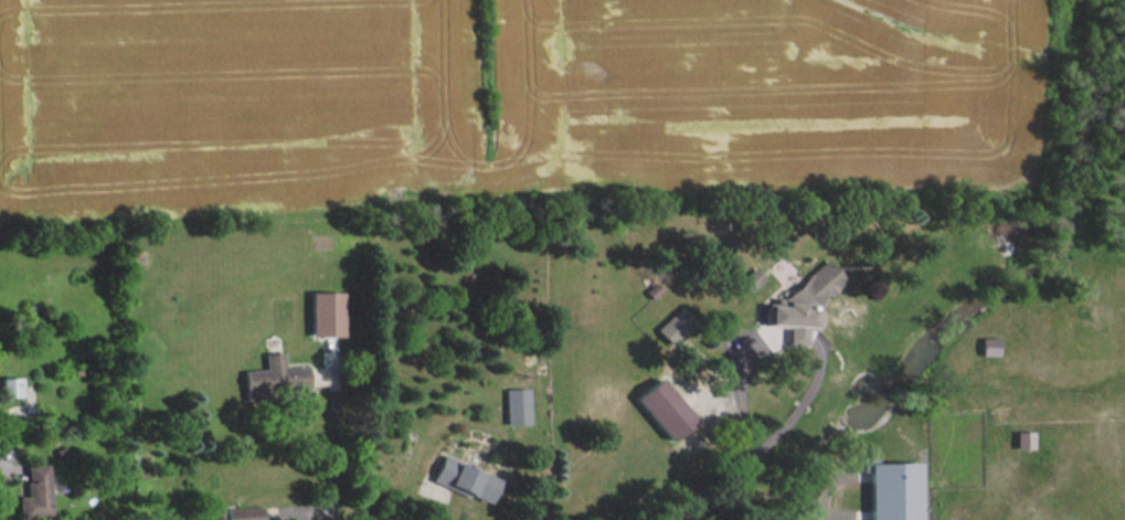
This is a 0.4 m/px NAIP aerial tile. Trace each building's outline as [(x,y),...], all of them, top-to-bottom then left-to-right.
[(788,343),(806,344),(807,328),(815,328),(820,322),(821,310),(815,310),(847,277),(826,257),(787,298),(779,297),(774,303),(770,303),(769,325),(789,325),(788,343)] [(741,280),(752,291),(767,277),(757,266),(741,280)] [(311,335),(342,335),(342,291),(311,291),(311,335)] [(697,320),(682,305),(658,329),(672,344),(697,320)] [(980,337),(980,355),(997,355),(997,337),(980,337)] [(243,369),(244,397),(308,394),(307,365),(284,366),(283,351),(265,352),(265,368),(243,369)] [(22,395),(21,377),(0,377),(0,396),(22,395)] [(669,440),(695,421),(663,377),(636,396),(669,440)] [(506,388),(507,423),(530,423),(530,388),(506,388)] [(1032,431),(1014,430),(1014,447),(1032,448),(1032,431)] [(500,477),(443,455),(433,480),(490,502),(500,477)] [(918,462),(875,462),(875,458),(867,459),(868,519),(919,519),(918,462)] [(18,495),(18,517),(49,517),(48,463),(26,464),(26,495),(18,495)] [(226,519),(262,519),(262,506),(226,507),(226,519)]
